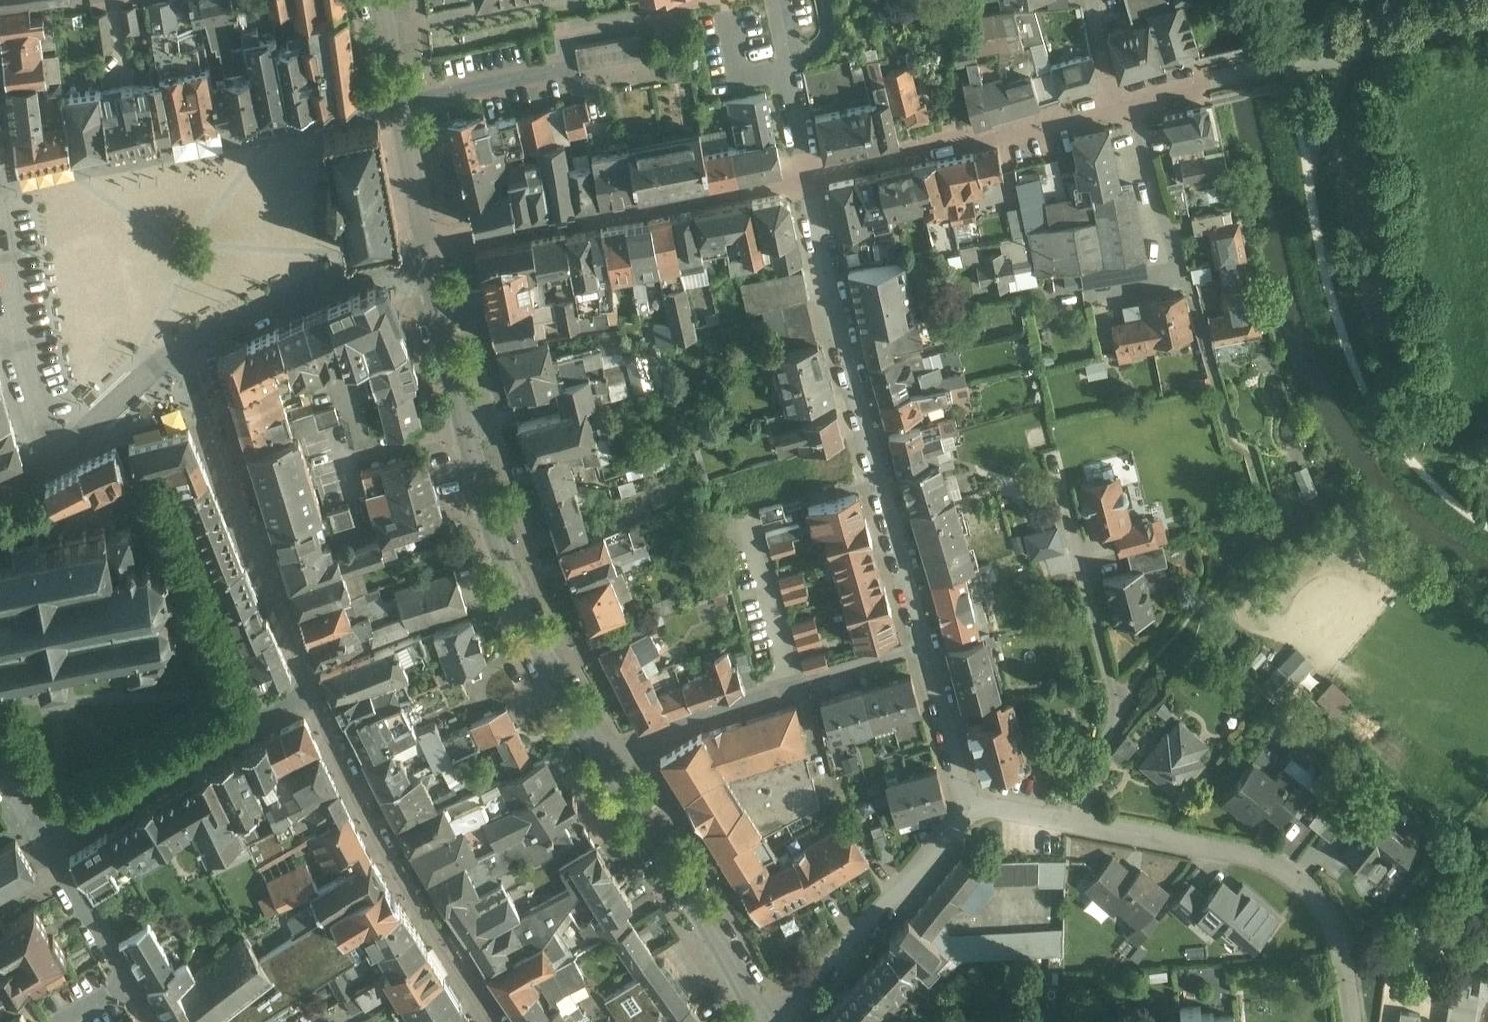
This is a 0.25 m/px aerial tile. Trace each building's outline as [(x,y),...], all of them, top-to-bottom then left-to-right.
[(0,4),(0,33),(1,33),(7,84),(48,79),(48,80),(62,78),(59,52),(58,52),(45,54),(43,46),(57,44),(52,9),(39,11),(37,0),(31,0),(0,4)] [(148,3),(152,28),(177,25),(173,0),(169,0),(148,3)] [(193,23),(201,21),(206,21),(201,0),(190,0),(193,23)] [(230,48),(223,17),(235,15),(232,0),(201,0),(206,21),(213,46),(216,45),(217,50),(220,49),(226,86),(232,122),(260,117),(253,75),(246,47),(241,48),(241,46),(230,48)] [(235,15),(244,13),(241,0),(232,0),(235,15)] [(292,0),(268,0),(269,9),(293,6),(292,0)] [(293,6),(295,22),(308,20),(311,40),(298,42),(298,43),(300,42),(305,64),(317,62),(319,73),(320,73),(321,82),(310,84),(315,107),(334,103),(359,96),(346,0),(292,0),(293,6)] [(1132,23),(1106,31),(1119,77),(1199,53),(1184,3),(1193,1),(1192,0),(1126,0),(1132,23)] [(134,5),(121,8),(126,33),(139,31),(134,5)] [(284,9),(270,11),(273,28),(285,26),(286,24),(284,9)] [(1014,9),(969,16),(973,42),(977,57),(1024,46),(1014,10),(1014,9)] [(107,10),(92,13),(97,48),(113,47),(107,10)] [(977,57),(967,60),(971,80),(963,82),(974,124),(992,119),(991,117),(1025,108),(1027,108),(1026,107),(1038,104),(1040,104),(1039,103),(1059,97),(1051,66),(1048,53),(1035,10),(1014,10),(1024,46),(977,57)] [(177,25),(152,28),(156,60),(158,60),(158,64),(160,76),(171,134),(219,125),(213,88),(210,67),(183,72),(177,25)] [(296,27),(274,31),(275,35),(275,36),(276,47),(289,112),(315,107),(310,84),(305,64),(300,42),(298,43),(298,42),(296,27)] [(642,34),(576,45),(580,67),(647,56),(642,34)] [(275,35),(244,41),(246,47),(253,75),(260,117),(289,112),(276,47),(275,36),(275,35)] [(973,42),(953,46),(957,62),(967,60),(977,57),(973,42)] [(686,48),(664,52),(669,80),(692,76),(686,48)] [(876,49),(866,52),(868,62),(879,60),(876,49)] [(1092,54),(1051,66),(1059,97),(1098,86),(1092,54)] [(887,57),(882,59),(882,57),(880,58),(881,59),(879,59),(883,72),(890,70),(887,57)] [(883,72),(879,59),(879,60),(868,62),(867,62),(877,101),(879,103),(872,105),(881,147),(899,142),(892,112),(889,100),(883,72)] [(160,76),(158,64),(150,66),(153,82),(148,83),(148,85),(157,137),(171,134),(160,76)] [(890,70),(883,72),(889,100),(892,112),(900,110),(902,117),(905,116),(908,125),(929,119),(925,103),(920,104),(910,65),(890,70)] [(127,69),(115,72),(120,92),(102,96),(108,147),(157,137),(148,85),(132,87),(133,90),(131,90),(127,69)] [(48,79),(7,84),(13,132),(18,168),(71,156),(63,94),(65,93),(64,92),(50,94),(48,80),(48,79)] [(226,86),(213,88),(219,125),(232,122),(226,86)] [(65,93),(63,94),(71,156),(108,148),(108,147),(102,96),(102,88),(65,93)] [(737,144),(775,136),(766,92),(723,100),(726,111),(730,110),(737,144)] [(586,98),(563,104),(569,135),(587,132),(582,113),(589,111),(586,98)] [(562,104),(548,108),(555,142),(564,141),(570,139),(569,135),(563,104),(562,104)] [(872,105),(816,116),(824,159),(881,147),(872,105)] [(1187,111),(1164,116),(1176,176),(1183,175),(1184,178),(1228,170),(1224,152),(1185,159),(1182,145),(1203,140),(1204,144),(1208,143),(1208,139),(1213,138),(1207,106),(1187,110),(1187,111)] [(548,108),(516,116),(524,147),(524,149),(538,147),(555,142),(548,108)] [(484,110),(447,119),(450,132),(458,163),(495,152),(487,123),(484,110)] [(516,116),(499,120),(506,145),(500,147),(501,151),(507,150),(524,147),(516,116)] [(378,123),(324,133),(333,183),(332,183),(328,189),(328,192),(329,196),(335,199),(337,199),(346,249),(400,239),(378,123)] [(1106,127),(1074,134),(1072,134),(1072,137),(1073,137),(1079,165),(1076,166),(1080,184),(1091,181),(1093,191),(1120,185),(1108,129),(1109,129),(1109,127),(1106,127)] [(716,148),(712,128),(702,130),(703,135),(704,141),(703,142),(711,182),(738,177),(732,145),(716,148)] [(699,135),(628,149),(638,195),(639,195),(639,193),(708,180),(708,182),(709,182),(710,182),(711,182),(703,142),(704,141),(703,135),(699,135)] [(782,168),(775,136),(737,144),(732,145),(738,177),(782,168)] [(568,168),(564,141),(555,142),(538,147),(540,159),(543,177),(549,211),(574,206),(568,168)] [(594,141),(586,142),(588,153),(591,152),(596,152),(594,141)] [(627,142),(609,145),(610,149),(596,152),(591,152),(595,175),(600,203),(638,196),(638,195),(628,149),(627,142)] [(998,148),(978,152),(984,179),(1005,174),(998,148)] [(495,152),(458,163),(468,202),(500,193),(497,184),(497,183),(508,179),(508,180),(528,175),(524,162),(511,165),(507,150),(501,151),(495,152)] [(978,152),(935,161),(944,198),(945,197),(948,210),(949,210),(948,209),(964,205),(963,203),(961,203),(960,195),(986,190),(984,179),(978,152)] [(468,202),(473,225),(514,217),(509,185),(543,177),(540,159),(524,162),(528,175),(508,180),(508,179),(497,183),(497,184),(500,193),(468,202)] [(944,198),(935,161),(912,166),(922,205),(925,215),(948,210),(945,197),(944,198)] [(592,176),(590,164),(568,168),(574,206),(600,203),(595,175),(592,176)] [(912,166),(876,175),(885,206),(888,214),(922,205),(912,166)] [(1051,226),(1047,206),(1039,174),(1016,179),(1022,204),(1028,230),(1051,226)] [(885,206),(876,175),(854,180),(862,218),(876,214),(879,226),(891,223),(888,214),(885,206)] [(549,211),(543,177),(509,185),(514,217),(549,211)] [(854,179),(830,184),(832,194),(826,195),(829,210),(834,209),(840,234),(865,229),(862,218),(854,180),(854,179)] [(1188,208),(1185,180),(1175,182),(1179,209),(1188,208)] [(1120,185),(1093,191),(1094,198),(1105,261),(1143,254),(1145,254),(1132,183),(1120,185)] [(780,195),(752,200),(764,256),(773,254),(776,268),(802,264),(788,200),(780,195)] [(1036,273),(1079,265),(1105,261),(1094,198),(1047,206),(1051,226),(1028,230),(1028,233),(1032,252),(1036,272),(1036,273)] [(752,200),(718,207),(725,236),(738,233),(744,258),(744,260),(754,258),(764,256),(752,200)] [(964,205),(948,209),(949,210),(952,222),(976,217),(973,202),(964,205)] [(725,236),(718,207),(694,211),(701,248),(702,256),(728,251),(725,236)] [(1222,211),(1191,217),(1194,233),(1209,230),(1209,227),(1225,223),(1222,211)] [(694,212),(671,216),(677,248),(682,268),(704,264),(702,256),(701,248),(700,248),(694,212)] [(670,216),(649,221),(659,271),(680,267),(670,216)] [(649,221),(625,225),(631,257),(635,275),(633,275),(634,282),(637,302),(638,301),(639,308),(649,307),(645,283),(654,281),(653,272),(659,271),(649,221)] [(1225,223),(1209,227),(1209,230),(1216,264),(1218,263),(1221,277),(1246,272),(1244,259),(1246,258),(1238,221),(1225,223)] [(625,225),(601,229),(611,279),(612,279),(633,275),(635,275),(631,257),(625,225)] [(611,279),(601,229),(590,231),(598,272),(605,270),(606,279),(599,279),(599,289),(600,309),(606,308),(614,307),(612,279),(611,279)] [(590,231),(566,235),(573,275),(574,284),(576,295),(579,313),(600,309),(599,289),(585,291),(583,282),(599,279),(598,272),(590,231)] [(1002,250),(983,254),(980,243),(960,247),(964,265),(977,262),(981,283),(988,281),(989,289),(1009,285),(1008,277),(1015,276),(1011,256),(1032,252),(1028,233),(1000,239),(1002,250)] [(566,234),(531,241),(536,264),(539,281),(573,275),(566,235),(566,234)] [(531,241),(475,251),(480,274),(481,274),(500,269),(536,264),(531,241)] [(893,246),(845,255),(847,266),(895,257),(893,246)] [(1032,252),(1011,256),(1015,276),(1036,272),(1032,252)] [(1143,254),(1105,261),(1109,279),(1147,273),(1143,254)] [(764,256),(754,258),(757,273),(767,271),(765,256),(764,256)] [(744,258),(728,261),(731,274),(732,273),(732,277),(757,273),(754,258),(744,260),(744,258)] [(1105,261),(1079,265),(1084,284),(1109,279),(1105,261)] [(904,262),(848,270),(861,328),(902,320),(916,317),(904,262)] [(1193,276),(1212,275),(1212,263),(1192,264),(1193,276)] [(500,269),(481,274),(488,311),(531,304),(533,304),(533,303),(545,300),(543,290),(531,292),(528,280),(539,281),(536,264),(500,269)] [(804,272),(741,284),(748,314),(762,310),(804,299),(809,297),(804,272)] [(1246,272),(1221,277),(1223,290),(1249,285),(1246,272)] [(390,292),(386,282),(377,286),(377,285),(351,296),(327,306),(341,352),(341,353),(346,366),(368,360),(369,364),(376,387),(379,396),(380,396),(410,386),(416,384),(416,383),(415,379),(418,378),(410,350),(406,351),(404,344),(408,343),(398,320),(402,319),(400,315),(401,315),(391,291),(390,292)] [(634,282),(624,284),(624,285),(618,285),(620,304),(623,304),(624,314),(621,314),(622,322),(641,323),(639,308),(638,301),(637,302),(634,282)] [(671,324),(655,324),(656,329),(649,330),(650,337),(649,337),(649,339),(650,339),(651,340),(652,339),(653,344),(658,343),(674,340),(697,335),(685,285),(663,290),(671,324)] [(1249,285),(1223,290),(1223,291),(1222,291),(1226,315),(1209,318),(1209,316),(1207,316),(1213,343),(1214,342),(1214,340),(1234,336),(1234,337),(1261,332),(1251,285),(1249,285)] [(1184,293),(1145,301),(1147,316),(1112,323),(1120,361),(1131,359),(1129,347),(1192,334),(1184,293)] [(576,295),(553,299),(557,316),(559,329),(608,323),(606,308),(600,309),(579,313),(576,295)] [(545,300),(533,303),(533,304),(531,304),(531,305),(537,332),(544,331),(542,319),(557,316),(553,299),(545,300)] [(804,299),(762,310),(773,353),(774,354),(793,348),(787,322),(808,317),(804,299)] [(531,305),(488,311),(496,343),(537,335),(537,332),(531,305)] [(341,352),(327,306),(304,317),(324,373),(346,366),(341,353),(341,352)] [(621,314),(620,307),(614,307),(606,308),(608,321),(622,322),(621,314)] [(304,317),(278,329),(289,359),(287,360),(292,374),(295,382),(324,373),(304,317)] [(808,317),(787,322),(793,348),(815,343),(808,317)] [(914,320),(903,321),(902,320),(861,328),(868,360),(921,347),(914,320)] [(251,343),(219,357),(231,391),(288,375),(292,374),(287,360),(289,359),(278,329),(251,343)] [(621,331),(599,333),(601,346),(602,352),(622,349),(624,348),(621,331)] [(548,342),(498,352),(511,398),(526,394),(556,386),(559,385),(559,384),(552,358),(548,342)] [(793,348),(774,354),(789,410),(798,407),(832,399),(818,342),(815,343),(793,348)] [(624,348),(622,349),(625,361),(634,393),(669,384),(658,343),(653,344),(624,348)] [(584,350),(582,350),(582,351),(571,354),(571,353),(569,353),(569,354),(558,357),(558,356),(556,357),(552,358),(559,384),(589,377),(594,376),(607,373),(602,352),(601,346),(597,347),(595,347),(595,348),(584,350)] [(622,349),(602,352),(607,373),(609,381),(625,378),(621,361),(625,361),(622,349)] [(912,355),(889,361),(892,372),(873,377),(880,400),(925,389),(944,386),(950,385),(954,383),(953,375),(944,376),(944,378),(941,379),(938,367),(925,371),(921,353),(912,355)] [(889,360),(869,364),(873,377),(892,372),(889,361),(889,360)] [(607,373),(594,376),(597,390),(610,388),(609,381),(607,373)] [(961,373),(953,375),(954,383),(955,384),(962,382),(961,373)] [(288,375),(231,391),(240,423),(286,410),(280,390),(291,387),(288,375)] [(589,377),(559,384),(559,385),(556,386),(559,397),(562,411),(586,405),(586,406),(603,402),(602,396),(594,397),(589,377)] [(11,420),(1,385),(0,385),(0,424),(11,420)] [(950,385),(944,386),(947,398),(953,396),(950,385)] [(410,386),(380,396),(389,435),(422,426),(418,411),(416,411),(410,386)] [(556,386),(526,394),(529,404),(559,397),(556,386)] [(925,389),(880,400),(886,422),(903,418),(923,411),(922,408),(927,407),(929,414),(933,416),(942,413),(944,409),(941,400),(947,398),(944,386),(925,389)] [(562,411),(518,424),(531,459),(565,449),(579,446),(596,441),(586,406),(586,405),(562,411)] [(335,406),(314,413),(314,414),(319,428),(339,422),(335,406)] [(789,410),(767,415),(772,434),(781,431),(781,428),(802,422),(801,421),(802,421),(798,407),(789,410)] [(286,410),(240,423),(248,448),(293,434),(290,422),(286,410)] [(802,421),(801,421),(802,422),(781,428),(781,431),(784,440),(796,437),(799,451),(803,450),(844,438),(836,410),(802,421)] [(314,414),(290,422),(293,434),(294,435),(298,434),(298,435),(319,428),(314,414)] [(955,417),(931,424),(930,424),(889,434),(892,447),(940,435),(947,433),(958,430),(955,417)] [(0,424),(0,441),(15,436),(11,420),(0,424)] [(189,429),(129,445),(135,472),(166,464),(180,460),(198,453),(189,429)] [(958,430),(947,433),(949,438),(960,435),(958,430)] [(298,435),(298,434),(294,435),(293,434),(248,448),(247,448),(272,527),(272,528),(322,513),(298,435)] [(236,435),(222,440),(233,470),(246,465),(236,435)] [(940,435),(892,447),(895,460),(936,450),(944,448),(940,435)] [(0,441),(0,470),(22,460),(15,436),(0,441)] [(844,438),(803,450),(799,451),(789,454),(792,468),(807,463),(809,468),(803,470),(807,483),(812,481),(813,482),(853,470),(844,438)] [(596,441),(579,446),(583,459),(584,465),(601,461),(596,441)] [(531,459),(531,460),(543,496),(577,486),(570,463),(583,459),(579,446),(565,449),(531,459)] [(116,448),(80,466),(92,489),(95,496),(129,480),(124,469),(125,469),(116,448)] [(936,450),(895,460),(911,510),(950,499),(941,468),(954,464),(952,457),(939,461),(936,450)] [(198,453),(180,460),(190,484),(208,476),(198,453)] [(425,454),(361,471),(373,515),(436,496),(425,454)] [(190,484),(180,460),(166,464),(170,475),(175,473),(180,487),(190,484)] [(80,466),(46,484),(55,504),(92,489),(80,466)] [(190,484),(180,487),(193,520),(220,509),(208,476),(190,484)] [(1116,477),(1081,486),(1085,501),(1083,503),(1082,506),(1082,508),(1083,510),(1084,511),(1086,512),(1088,512),(1093,534),(1115,529),(1129,525),(1128,524),(1123,504),(1125,503),(1127,501),(1128,498),(1127,496),(1127,494),(1125,492),(1122,491),(1120,492),(1116,477)] [(577,486),(543,496),(559,546),(589,535),(586,526),(580,504),(592,500),(588,487),(577,486)] [(857,494),(808,508),(815,532),(823,530),(823,529),(866,517),(865,517),(863,517),(857,494)] [(436,496),(373,515),(379,539),(380,544),(393,540),(443,525),(436,496)] [(950,499),(911,510),(932,580),(975,567),(954,498),(950,499)] [(349,505),(326,512),(331,529),(354,523),(349,505)] [(635,511),(604,519),(604,520),(586,526),(589,535),(590,539),(604,534),(638,521),(653,516),(650,507),(636,511),(635,511)] [(220,509),(193,520),(216,577),(243,566),(220,509)] [(322,513),(272,528),(280,554),(323,541),(320,533),(331,529),(326,512),(322,513)] [(823,529),(823,530),(830,553),(831,552),(870,541),(872,541),(866,517),(823,529)] [(1149,519),(1128,524),(1129,525),(1115,529),(1121,554),(1127,552),(1156,545),(1149,519)] [(638,521),(604,534),(610,552),(645,540),(638,521)] [(39,536),(11,541),(12,543),(9,544),(7,545),(6,548),(7,551),(7,552),(0,553),(0,672),(12,669),(13,676),(18,675),(17,669),(27,667),(27,672),(31,675),(37,674),(39,672),(41,686),(39,688),(41,690),(43,687),(65,683),(67,685),(69,683),(66,681),(63,666),(65,666),(63,659),(82,656),(83,663),(126,655),(130,676),(127,680),(130,683),(133,679),(153,675),(156,677),(159,673),(154,670),(153,667),(160,667),(164,661),(163,654),(160,652),(165,646),(169,643),(165,638),(170,630),(176,631),(177,626),(171,625),(168,613),(162,609),(159,604),(167,592),(173,594),(174,588),(169,587),(166,572),(170,570),(168,565),(162,569),(150,561),(152,555),(147,553),(145,560),(137,561),(136,555),(135,555),(131,532),(134,527),(130,525),(127,529),(108,533),(106,525),(101,526),(102,533),(89,536),(88,529),(82,530),(84,537),(65,541),(64,533),(58,534),(59,542),(41,545),(39,536)] [(443,525),(393,540),(394,543),(397,542),(405,544),(425,538),(426,543),(447,537),(443,525)] [(1063,550),(1057,526),(1025,534),(1031,558),(1063,550)] [(590,539),(560,549),(567,569),(610,552),(604,534),(590,539)] [(792,538),(769,545),(772,556),(795,550),(792,538)] [(290,585),(299,614),(343,598),(351,595),(343,571),(398,552),(394,543),(393,540),(380,544),(379,539),(338,553),(342,566),(290,585)] [(645,540),(610,552),(613,560),(618,559),(619,561),(648,550),(645,540)] [(323,541),(280,554),(290,585),(342,566),(338,553),(327,556),(323,541)] [(870,541),(831,552),(838,574),(876,563),(870,541)] [(1156,545),(1127,552),(1132,572),(1143,569),(1143,570),(1167,564),(1162,543),(1156,545)] [(610,552),(567,569),(574,588),(610,574),(617,571),(613,560),(610,552)] [(724,562),(703,570),(712,595),(732,588),(724,562)] [(876,563),(838,574),(844,597),(883,586),(876,563)] [(243,566),(216,577),(229,612),(257,602),(243,566)] [(979,567),(963,572),(967,587),(935,595),(948,645),(969,640),(980,637),(971,604),(988,599),(979,567)] [(1132,572),(1103,580),(1115,626),(1155,616),(1143,570),(1143,569),(1132,572)] [(454,570),(394,588),(398,597),(403,612),(408,627),(467,609),(454,570)] [(801,571),(778,577),(782,590),(805,584),(801,571)] [(963,572),(932,580),(935,595),(967,587),(963,572)] [(610,574),(574,588),(590,627),(626,613),(624,609),(627,608),(623,599),(621,600),(610,574)] [(805,584),(782,590),(786,603),(809,596),(805,584)] [(851,620),(889,609),(891,609),(884,585),(883,586),(844,597),(842,597),(849,621),(851,620)] [(379,587),(351,596),(351,595),(343,598),(352,620),(369,613),(372,623),(403,612),(398,597),(384,602),(379,587)] [(674,594),(654,602),(658,615),(678,607),(674,594)] [(343,598),(299,614),(307,637),(352,620),(343,598)] [(257,602),(229,612),(243,646),(274,634),(268,618),(264,620),(257,602)] [(889,609),(851,620),(858,645),(896,634),(889,609)] [(403,612),(372,623),(374,629),(370,631),(373,640),(408,627),(403,612)] [(352,620),(307,637),(315,661),(373,640),(370,631),(374,629),(372,623),(369,613),(352,620)] [(814,616),(791,623),(795,636),(818,629),(814,616)] [(471,620),(434,632),(441,651),(451,678),(459,675),(486,661),(481,647),(482,647),(477,634),(476,634),(471,620)] [(818,629),(795,636),(798,648),(822,642),(818,629)] [(616,631),(596,640),(600,651),(621,642),(616,631)] [(600,651),(618,686),(648,674),(641,661),(660,653),(649,631),(621,642),(600,651)] [(434,632),(421,636),(428,653),(428,654),(428,655),(441,651),(434,632)] [(274,634),(243,646),(248,660),(248,661),(280,649),(274,634)] [(393,646),(321,674),(335,703),(394,678),(396,681),(404,678),(409,676),(402,664),(428,653),(421,636),(421,635),(393,646)] [(980,637),(969,640),(972,652),(951,657),(963,703),(998,695),(983,637),(980,637)] [(969,640),(948,645),(951,657),(972,652),(969,640)] [(280,649),(248,661),(248,660),(247,661),(256,685),(267,681),(268,684),(290,675),(280,649)] [(825,652),(801,659),(805,673),(828,666),(825,652)] [(708,673),(689,679),(690,683),(684,684),(682,684),(691,709),(693,708),(717,700),(746,690),(737,666),(736,666),(736,667),(733,668),(728,653),(704,661),(708,673)] [(618,686),(617,686),(639,729),(669,717),(691,709),(682,684),(658,695),(648,674),(618,686)] [(411,694),(401,699),(412,720),(447,702),(449,706),(470,696),(459,675),(451,678),(411,694)] [(911,675),(882,683),(891,717),(921,708),(911,675)] [(369,689),(335,703),(344,721),(344,722),(401,699),(411,694),(404,678),(396,681),(394,678),(396,684),(371,695),(369,689)] [(882,683),(862,689),(871,723),(891,717),(882,683)] [(862,689),(842,694),(852,728),(871,723),(862,689)] [(842,694),(822,700),(831,734),(852,728),(842,694)] [(1011,697),(983,700),(988,720),(968,725),(982,775),(1028,763),(1011,697)] [(401,699),(344,722),(363,757),(417,730),(412,720),(401,699)] [(764,714),(763,714),(763,715),(733,725),(733,724),(732,724),(732,725),(722,728),(722,727),(721,728),(721,729),(710,733),(710,731),(709,731),(709,732),(702,735),(762,832),(784,821),(778,802),(774,803),(765,774),(809,760),(795,704),(794,704),(794,705),(764,715),(764,714)] [(506,707),(442,738),(452,758),(455,757),(497,737),(516,729),(506,707)] [(304,719),(266,739),(281,774),(320,753),(304,719)] [(1166,732),(1156,744),(1157,745),(1141,764),(1177,793),(1203,762),(1183,745),(1194,732),(1179,720),(1169,733),(1166,732)] [(442,738),(435,723),(418,730),(426,749),(435,767),(441,764),(452,758),(442,738)] [(516,729),(497,737),(505,753),(500,756),(503,763),(497,766),(502,777),(533,764),(516,729)] [(417,730),(363,757),(380,793),(420,774),(427,771),(425,766),(410,773),(401,757),(417,749),(419,752),(426,749),(418,730),(417,730)] [(702,735),(702,734),(661,760),(685,798),(684,798),(703,828),(721,857),(721,858),(733,877),(733,876),(776,855),(776,854),(762,832),(702,735)] [(1127,734),(1110,753),(1122,763),(1139,743),(1127,734)] [(266,738),(242,750),(242,751),(254,779),(264,775),(264,777),(264,779),(264,781),(266,783),(267,784),(268,784),(270,784),(272,784),(273,783),(274,783),(275,782),(276,781),(277,779),(277,778),(277,777),(277,776),(276,776),(281,774),(266,739),(266,738)] [(242,751),(210,766),(236,819),(248,813),(266,804),(263,798),(257,786),(256,784),(254,779),(242,751)] [(281,774),(277,776),(277,777),(277,778),(277,779),(276,781),(275,782),(274,783),(273,783),(272,784),(270,784),(268,784),(267,784),(266,783),(264,781),(256,784),(257,786),(263,798),(265,797),(277,824),(280,831),(292,825),(294,824),(290,816),(297,812),(304,808),(337,788),(320,753),(281,774)] [(467,779),(455,757),(452,758),(441,764),(453,787),(454,786),(467,779)] [(533,764),(501,778),(506,788),(513,804),(528,797),(529,797),(545,787),(555,782),(544,759),(533,764)] [(809,760),(765,774),(774,803),(778,802),(784,821),(819,802),(809,760)] [(1268,775),(1252,763),(1225,797),(1253,819),(1263,806),(1282,821),(1308,787),(1283,767),(1273,780),(1268,776),(1268,775)] [(210,766),(138,809),(160,846),(171,839),(173,842),(184,836),(182,833),(192,827),(199,840),(196,842),(198,845),(201,844),(208,858),(244,836),(243,835),(236,819),(210,766)] [(937,767),(907,775),(917,809),(946,801),(937,767)] [(1314,799),(1322,805),(1327,799),(1337,807),(1354,786),(1335,771),(1314,799)] [(420,774),(380,793),(397,825),(459,794),(454,786),(453,787),(433,797),(420,774)] [(907,775),(886,781),(896,815),(917,809),(907,775)] [(513,804),(410,849),(427,878),(484,850),(522,831),(525,838),(539,830),(560,819),(574,810),(572,807),(577,803),(573,796),(567,800),(555,782),(545,787),(529,797),(528,797),(513,804)] [(337,788),(304,808),(300,811),(297,812),(290,816),(294,824),(292,825),(293,828),(311,818),(317,829),(347,810),(337,788)] [(459,794),(397,825),(410,849),(513,804),(506,788),(483,798),(479,788),(460,796),(459,794)] [(1337,807),(1327,799),(1322,805),(1309,821),(1320,830),(1337,807)] [(1337,807),(1320,830),(1331,838),(1348,816),(1337,807)] [(160,846),(138,809),(107,829),(107,830),(123,856),(129,864),(160,846)] [(347,810),(317,829),(306,835),(324,869),(341,861),(347,872),(371,858),(347,810)] [(236,819),(243,835),(244,836),(251,851),(257,863),(287,846),(280,831),(277,824),(261,832),(256,822),(250,819),(248,813),(236,819)] [(1371,813),(1355,834),(1357,835),(1342,853),(1366,872),(1366,871),(1363,868),(1378,849),(1389,857),(1386,860),(1389,863),(1392,860),(1398,865),(1397,866),(1398,867),(1414,846),(1384,823),(1382,825),(1370,816),(1373,814),(1371,813)] [(560,819),(539,830),(546,842),(567,830),(560,819)] [(846,823),(818,839),(842,878),(869,861),(846,823)] [(882,823),(871,827),(874,836),(885,832),(882,823)] [(99,837),(70,855),(85,879),(94,893),(119,878),(111,864),(123,856),(107,830),(98,836),(99,837)] [(484,850),(496,874),(549,847),(546,842),(539,830),(525,838),(522,831),(484,850)] [(567,830),(546,842),(549,847),(552,852),(573,840),(567,830)] [(885,832),(874,836),(883,861),(894,857),(885,832)] [(244,836),(208,858),(214,870),(251,851),(244,836)] [(35,872),(16,838),(0,847),(0,892),(35,872)] [(818,839),(791,856),(795,861),(814,895),(842,878),(818,839)] [(990,860),(971,845),(955,865),(974,881),(990,860)] [(596,848),(569,864),(586,890),(612,873),(596,848)] [(500,881),(484,850),(427,878),(445,909),(500,881)] [(776,855),(733,876),(740,889),(771,872),(768,866),(780,860),(776,854),(776,855)] [(1134,874),(1112,855),(1086,884),(1114,909),(1119,904),(1138,921),(1139,922),(1147,912),(1167,890),(1140,867),(1134,874)] [(319,888),(311,893),(312,894),(320,908),(325,916),(330,913),(385,880),(371,858),(319,888)] [(1065,858),(1038,859),(1038,881),(1065,881),(1065,858)] [(966,891),(957,901),(973,914),(993,889),(993,883),(1038,882),(1038,881),(1038,859),(990,860),(966,891)] [(795,861),(771,872),(740,889),(760,922),(814,895),(795,861)] [(307,862),(266,879),(280,907),(303,897),(312,894),(311,893),(319,888),(307,862)] [(510,921),(502,926),(484,935),(468,943),(487,973),(543,943),(553,930),(567,910),(579,895),(586,890),(569,864),(560,870),(571,888),(520,915),(510,921)] [(974,881),(955,865),(947,876),(966,891),(974,881)] [(612,873),(586,890),(605,921),(606,921),(623,911),(632,904),(612,873)] [(966,891),(947,876),(939,886),(957,901),(966,891)] [(280,907),(266,879),(255,886),(268,913),(280,907)] [(1207,895),(1194,910),(1195,910),(1217,929),(1224,920),(1226,922),(1229,919),(1255,943),(1279,915),(1242,882),(1235,891),(1221,879),(1207,895)] [(385,880),(330,913),(344,938),(363,927),(363,926),(400,905),(385,880)] [(500,881),(445,909),(468,943),(484,935),(483,934),(509,920),(510,921),(520,915),(502,880),(500,881)] [(1207,895),(1190,881),(1171,904),(1188,918),(1195,910),(1194,910),(1207,895)] [(957,901),(939,886),(930,897),(948,912),(957,901)] [(400,905),(363,926),(363,927),(376,949),(379,947),(378,947),(414,927),(400,905)] [(5,924),(0,915),(0,946),(0,998),(10,991),(10,990),(31,978),(30,976),(66,955),(53,932),(51,934),(35,907),(5,924)] [(309,907),(288,919),(296,932),(325,916),(320,908),(312,912),(309,907)] [(938,924),(920,909),(911,920),(929,936),(938,924)] [(623,911),(606,921),(605,921),(596,926),(599,931),(605,939),(611,936),(632,923),(623,911)] [(1147,912),(1139,922),(1138,921),(1129,932),(1138,940),(1156,920),(1147,912)] [(296,932),(292,934),(293,936),(259,957),(273,978),(287,1001),(329,976),(341,969),(340,968),(355,960),(375,949),(376,949),(363,927),(344,938),(330,913),(325,916),(296,932)] [(161,942),(147,917),(118,935),(149,986),(170,973),(169,970),(187,960),(173,936),(168,938),(167,938),(161,942)] [(911,920),(908,917),(889,938),(894,942),(887,949),(887,950),(912,973),(915,970),(929,983),(941,970),(938,968),(949,956),(911,920)] [(591,920),(581,928),(588,939),(599,931),(596,926),(591,920)] [(950,933),(947,931),(949,928),(941,922),(938,924),(929,936),(955,959),(1063,953),(1064,926),(950,933)] [(653,954),(632,923),(611,936),(632,966),(653,954)] [(414,927),(378,947),(379,947),(376,949),(375,949),(355,960),(340,968),(341,969),(329,976),(342,998),(345,996),(354,990),(349,982),(387,961),(391,968),(391,969),(427,947),(414,927)] [(565,949),(553,930),(543,943),(551,957),(565,949)] [(194,972),(195,973),(176,984),(186,999),(164,1013),(170,1021),(215,1021),(273,978),(259,957),(245,934),(194,972)] [(543,943),(487,973),(510,1006),(535,990),(542,985),(535,974),(554,963),(551,957),(543,943)] [(427,947),(391,969),(391,968),(385,972),(393,987),(400,998),(404,995),(443,974),(427,947)] [(912,973),(887,950),(877,960),(869,968),(870,968),(861,978),(885,1001),(893,993),(898,997),(906,987),(902,983),(912,973)] [(639,976),(606,998),(622,1021),(663,1021),(689,1004),(653,954),(632,966),(639,976)] [(573,955),(555,965),(554,963),(535,974),(542,985),(553,1002),(557,1000),(555,996),(569,989),(586,980),(573,955)] [(170,973),(149,986),(164,1013),(186,999),(176,984),(195,973),(194,972),(187,960),(169,970),(170,973)] [(385,972),(356,989),(364,1005),(393,987),(385,972)] [(1481,972),(1479,992),(1475,1021),(1487,1021),(1487,973),(1481,972)] [(404,995),(421,1021),(425,1021),(461,1003),(444,974),(443,974),(404,995)] [(215,1021),(254,1021),(287,1001),(273,978),(215,1021)] [(837,1021),(874,1021),(882,1013),(878,1009),(885,1001),(861,978),(853,986),(838,1001),(839,1002),(828,1013),(837,1021)] [(1446,1021),(1475,1021),(1479,992),(1469,990),(1471,980),(1452,978),(1446,1021)] [(354,990),(345,996),(354,1011),(364,1005),(356,989),(354,990)] [(578,1004),(569,989),(555,996),(557,1000),(565,1012),(578,1004)] [(510,1006),(520,1021),(533,1021),(552,1010),(549,1004),(546,1006),(535,990),(510,1006)] [(533,1021),(566,1021),(582,1012),(578,1004),(565,1012),(557,1000),(553,1002),(549,1004),(552,1010),(533,1021)] [(461,1003),(425,1021),(472,1021),(461,1003)] [(663,1021),(703,1021),(689,1004),(663,1021)] [(1201,1012),(1201,1005),(1180,1007),(1181,1018),(1180,1018),(1180,1021),(1181,1021),(1234,1021),(1234,1016),(1234,1013),(1232,1014),(1214,1016),(1214,1011),(1201,1012)] [(1417,1019),(1420,1019),(1420,1012),(1401,1010),(1399,1021),(1417,1021),(1417,1019)] [(566,1021),(592,1021),(591,1019),(590,1020),(585,1011),(583,1012),(582,1012),(566,1021)] [(828,1013),(820,1021),(837,1021),(828,1013)]
